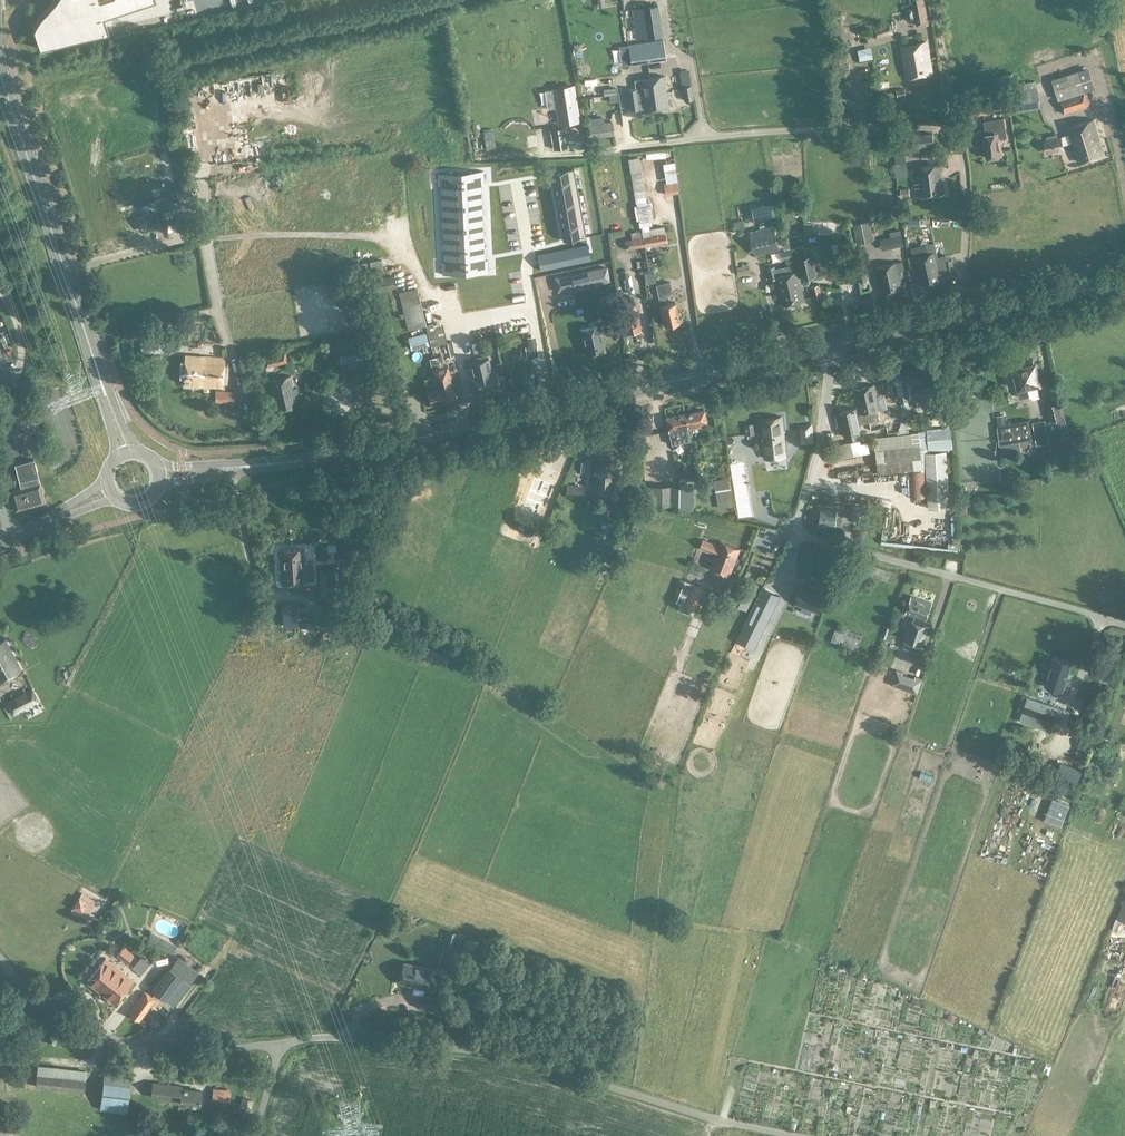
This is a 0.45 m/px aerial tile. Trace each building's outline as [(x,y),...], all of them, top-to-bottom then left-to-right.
[(53,3),(51,5),(49,8),(47,10),(44,12),(43,13),(42,15),(41,16),(40,17),(39,19),(38,20),(37,21),(37,23),(36,24),(35,26),(34,27),(34,29),(39,44),(40,48),(110,32),(104,16),(154,0),(55,0),(53,3)] [(916,25),(929,23),(924,0),(911,0),(916,25)] [(636,39),(647,37),(662,35),(658,5),(632,8),(636,39)] [(875,39),(893,34),(890,22),(872,28),(875,39)] [(662,39),(648,41),(636,43),(628,44),(628,45),(619,46),(622,65),(631,63),(631,64),(665,59),(662,39)] [(932,72),(931,66),(926,42),(902,48),(908,77),(932,72)] [(581,43),(573,44),(574,52),(582,51),(581,43)] [(860,61),(862,67),(876,63),(875,57),(860,61)] [(603,78),(622,76),(621,67),(602,70),(603,78)] [(1063,113),(1089,105),(1085,92),(1095,88),(1088,67),(1078,71),(1052,79),(1063,113)] [(668,107),(667,98),(672,98),(671,92),(666,92),(664,76),(639,79),(640,88),(627,90),(630,110),(644,108),(644,110),(668,107)] [(694,99),(692,85),(681,86),(684,100),(694,99)] [(573,86),(545,90),(547,108),(556,107),(559,123),(578,120),(573,86)] [(1011,111),(1040,107),(1037,87),(1008,92),(1011,111)] [(906,95),(905,88),(896,89),(898,97),(906,95)] [(1088,107),(1067,112),(1069,118),(1090,113),(1088,107)] [(613,134),(612,121),(604,122),(603,117),(588,119),(590,137),(613,134)] [(986,158),(1002,155),(999,138),(1007,137),(1004,118),(984,121),(986,134),(983,135),(986,158)] [(1093,120),(1068,128),(1078,162),(1104,154),(1093,120)] [(565,147),(562,129),(549,131),(551,149),(565,147)] [(894,148),(913,147),(914,149),(935,147),(933,133),(913,134),(893,136),(894,148)] [(1057,138),(1056,134),(1047,136),(1047,140),(1044,140),(1047,153),(1063,150),(1060,137),(1057,138)] [(895,177),(907,176),(905,150),(895,152),(896,163),(894,163),(895,177)] [(1067,150),(1048,154),(1049,160),(1068,156),(1067,150)] [(639,157),(629,158),(641,227),(652,225),(651,220),(653,219),(650,201),(647,202),(639,157)] [(916,166),(918,183),(914,183),(915,188),(919,187),(920,196),(945,193),(941,163),(916,166)] [(674,167),(664,169),(667,182),(676,180),(674,167)] [(576,180),(574,168),(551,172),(553,184),(576,180)] [(461,172),(461,183),(484,182),(483,171),(461,172)] [(461,183),(461,172),(438,173),(439,184),(461,183)] [(576,180),(553,184),(555,195),(578,191),(576,180)] [(484,183),(484,182),(461,183),(462,195),(484,194),(484,193),(481,193),(481,183),(484,183)] [(678,192),(677,182),(664,184),(665,194),(678,192)] [(439,196),(462,195),(461,183),(439,184),(439,185),(441,185),(442,195),(439,195),(439,196)] [(910,195),(909,187),(900,188),(901,196),(910,195)] [(580,202),(578,191),(555,195),(557,206),(580,202)] [(462,206),(485,205),(485,204),(482,204),(481,194),(484,194),(462,195),(462,206)] [(440,206),(440,207),(462,206),(462,195),(439,196),(442,196),(442,206),(440,206)] [(557,206),(559,217),(582,213),(580,202),(557,206)] [(482,216),(482,205),(485,205),(462,206),(463,217),(485,216),(485,215),(482,216)] [(462,206),(440,207),(442,207),(443,217),(440,217),(440,218),(463,217),(462,206)] [(157,213),(138,217),(141,230),(160,225),(157,213)] [(584,224),(582,213),(559,217),(561,228),(584,224)] [(463,217),(463,228),(486,227),(483,227),(482,216),(485,216),(463,217)] [(463,217),(440,218),(443,218),(443,228),(441,229),(463,228),(463,217)] [(874,240),(870,221),(852,224),(857,244),(874,240)] [(804,223),(804,234),(812,234),(812,230),(835,229),(834,223),(823,223),(822,222),(804,223)] [(586,236),(584,224),(561,228),(563,240),(586,236)] [(778,247),(783,246),(782,241),(779,225),(774,226),(750,231),(755,255),(779,250),(778,247)] [(644,246),(668,242),(666,232),(665,232),(664,226),(649,229),(642,230),(643,237),(644,246)] [(483,238),(483,227),(486,227),(463,228),(464,239),(486,238),(483,238)] [(464,239),(463,228),(441,229),(443,229),(444,240),(441,240),(464,239)] [(900,229),(889,232),(890,237),(880,239),(882,250),(904,245),(900,229)] [(644,246),(643,237),(632,239),(625,240),(627,250),(644,246)] [(486,238),(464,239),(464,250),(487,249),(484,249),(483,239),(486,238)] [(464,239),(441,240),(444,240),(444,251),(442,251),(464,250),(464,239)] [(587,244),(537,254),(540,270),(591,260),(587,244)] [(794,257),(792,248),(779,251),(781,260),(794,257)] [(487,249),(464,250),(465,261),(487,260),(484,260),(484,250),(487,250),(487,249)] [(465,261),(464,250),(442,251),(442,252),(444,251),(445,262),(442,262),(465,261)] [(936,251),(928,253),(931,266),(924,267),(925,271),(932,270),(934,282),(942,280),(940,271),(947,270),(947,272),(954,270),(952,260),(949,261),(948,256),(937,258),(936,251)] [(800,276),(803,276),(803,277),(818,274),(813,253),(799,256),(801,269),(799,272),(799,270),(789,272),(796,302),(805,300),(800,276)] [(931,266),(928,253),(914,256),(920,285),(934,282),(932,270),(925,271),(924,267),(931,266)] [(383,269),(381,259),(360,263),(362,273),(383,269)] [(488,272),(487,262),(487,260),(465,261),(465,273),(488,272)] [(465,261),(442,262),(443,272),(443,274),(465,273),(465,261)] [(902,289),(899,275),(902,274),(901,270),(904,270),(902,261),(896,262),(876,267),(882,294),(902,289)] [(750,272),(748,263),(736,266),(738,275),(750,272)] [(866,279),(867,278),(864,265),(856,267),(859,280),(860,280),(861,287),(868,285),(866,279)] [(605,266),(555,276),(558,289),(608,279),(605,266)] [(789,272),(788,266),(775,269),(774,266),(768,268),(770,279),(776,278),(782,305),(796,302),(789,272)] [(372,280),(374,292),(396,288),(394,276),(372,280)] [(429,294),(439,292),(436,279),(426,281),(429,294)] [(675,303),(667,304),(665,294),(672,293),(669,281),(656,284),(660,306),(664,324),(679,321),(675,303)] [(822,295),(820,284),(810,286),(813,297),(822,295)] [(426,325),(417,287),(399,292),(408,330),(426,325)] [(635,303),(620,306),(626,334),(641,330),(635,303)] [(519,308),(521,323),(531,321),(528,306),(519,308)] [(467,319),(471,341),(499,336),(498,330),(507,328),(504,312),(467,319)] [(442,326),(434,328),(433,324),(432,324),(425,326),(430,345),(446,342),(450,358),(442,326)] [(586,355),(606,350),(600,325),(580,330),(586,355)] [(611,329),(612,338),(620,337),(618,328),(611,329)] [(431,356),(426,333),(408,337),(411,349),(420,347),(423,358),(431,356)] [(1,349),(9,345),(4,336),(0,338),(0,347),(1,349)] [(149,352),(163,352),(162,341),(148,341),(149,352)] [(263,356),(266,367),(287,361),(284,348),(275,350),(276,353),(263,356)] [(338,356),(342,374),(377,368),(373,349),(338,356)] [(289,355),(290,363),(301,361),(300,353),(289,355)] [(183,385),(222,387),(225,357),(185,354),(183,385)] [(446,389),(449,399),(457,397),(453,382),(452,382),(448,365),(444,366),(441,355),(436,356),(438,364),(437,364),(440,377),(441,380),(442,380),(445,389),(446,389)] [(492,367),(493,370),(492,370),(489,358),(483,360),(482,355),(473,357),(475,362),(470,363),(473,375),(469,376),(474,392),(500,386),(499,384),(506,382),(501,364),(492,367)] [(1035,388),(1035,385),(1040,384),(1036,363),(1034,363),(1033,359),(1024,361),(1025,365),(1013,368),(1014,369),(1010,370),(1012,379),(1016,378),(1020,397),(1029,395),(1034,398),(1040,397),(1037,387),(1035,388)] [(440,377),(437,364),(431,366),(434,376),(425,379),(428,389),(427,389),(431,404),(449,399),(446,389),(445,389),(442,380),(441,380),(440,377)] [(269,380),(276,410),(297,406),(290,376),(269,380)] [(875,385),(854,389),(859,408),(840,412),(845,437),(861,434),(859,424),(880,420),(878,410),(880,410),(875,385)] [(215,402),(233,403),(234,391),(216,389),(215,402)] [(1069,433),(1061,403),(1059,403),(1058,402),(1047,405),(1050,420),(1047,421),(1051,438),(1069,433)] [(704,410),(686,414),(689,429),(707,426),(704,410)] [(1019,441),(1032,439),(1029,419),(1008,423),(1006,411),(995,412),(997,425),(1001,457),(1021,455),(1019,441)] [(691,440),(689,429),(686,414),(666,418),(671,444),(691,440)] [(714,417),(716,435),(723,435),(721,416),(714,417)] [(788,424),(782,424),(781,417),(761,419),(764,448),(785,446),(783,434),(790,433),(788,424)] [(1032,421),(1036,445),(1049,443),(1045,419),(1032,421)] [(747,435),(754,434),(753,421),(745,422),(747,435)] [(815,443),(812,424),(800,425),(802,445),(815,443)] [(928,450),(952,448),(951,427),(927,429),(928,450)] [(911,433),(874,437),(878,473),(922,468),(921,465),(922,465),(920,444),(918,445),(917,438),(912,438),(911,433)] [(1063,455),(1055,457),(1054,448),(1042,450),(1043,461),(1050,460),(1051,468),(1060,467),(1059,462),(1064,461),(1063,455)] [(946,451),(925,452),(928,509),(950,508),(946,451)] [(14,463),(20,487),(9,490),(15,510),(45,503),(34,458),(14,463)] [(595,458),(593,487),(614,489),(616,460),(595,458)] [(576,471),(584,472),(585,461),(577,461),(576,471)] [(909,470),(910,498),(926,497),(924,470),(909,470)] [(544,509),(554,484),(532,476),(522,500),(524,501),(523,504),(522,504),(518,512),(534,519),(538,510),(536,509),(537,507),(538,507),(544,509)] [(728,477),(714,479),(719,508),(733,505),(728,477)] [(882,494),(896,494),(896,481),(882,482),(882,494)] [(410,486),(403,484),(400,497),(406,498),(410,486)] [(669,509),(693,510),(693,486),(645,485),(644,506),(669,506),(669,509)] [(566,497),(582,499),(582,488),(566,487),(566,497)] [(614,502),(600,501),(599,522),(613,523),(614,502)] [(865,507),(852,505),(850,519),(863,520),(865,507)] [(842,511),(821,508),(819,523),(840,526),(842,511)] [(348,519),(374,521),(374,512),(349,511),(348,519)] [(896,538),(897,547),(907,547),(906,537),(896,538)] [(721,541),(719,545),(703,539),(699,548),(716,554),(710,568),(730,575),(740,549),(721,541)] [(315,547),(316,557),(324,557),(323,547),(315,547)] [(305,582),(304,571),(312,571),(312,562),(304,562),(303,549),(279,550),(282,583),(305,582)] [(599,574),(604,576),(608,568),(612,558),(606,556),(599,574)] [(336,596),(334,568),(320,568),(320,569),(319,569),(321,596),(322,596),(322,597),(336,596)] [(746,609),(759,584),(746,578),(738,593),(740,594),(738,597),(737,596),(733,603),(746,609)] [(672,599),(700,610),(708,590),(681,579),(672,599)] [(820,610),(827,592),(803,583),(796,601),(820,610)] [(754,648),(781,595),(763,586),(736,639),(754,648)] [(906,612),(915,615),(913,621),(910,620),(903,640),(922,646),(929,626),(924,625),(926,619),(932,603),(911,596),(906,612)] [(794,603),(788,624),(805,629),(811,608),(794,603)] [(298,606),(283,606),(283,617),(298,617),(298,606)] [(344,625),(361,633),(366,622),(349,614),(344,625)] [(862,635),(837,626),(835,630),(835,631),(830,642),(856,651),(862,635)] [(321,640),(330,643),(333,633),(324,630),(321,640)] [(21,669),(5,640),(0,642),(0,681),(21,669)] [(446,654),(425,646),(421,655),(443,663),(446,654)] [(1067,673),(1071,662),(1054,657),(1045,684),(1062,690),(1066,678),(1067,673)] [(891,684),(917,693),(922,678),(915,675),(915,678),(902,673),(903,671),(896,669),(891,684)] [(1098,680),(1111,685),(1114,676),(1101,671),(1098,680)] [(6,702),(13,715),(39,701),(32,688),(6,702)] [(1020,721),(1051,732),(1059,707),(1028,697),(1020,721)] [(1079,737),(1092,742),(1096,732),(1082,727),(1079,737)] [(662,769),(664,763),(656,760),(654,766),(662,769)] [(1082,770),(1073,766),(1061,761),(1056,774),(1077,782),(1082,770)] [(1117,918),(1124,921),(1124,898),(1117,918)] [(86,904),(78,899),(70,910),(79,916),(86,904)] [(456,932),(449,930),(444,951),(451,952),(456,932)] [(178,945),(151,931),(147,941),(173,954),(178,945)] [(465,937),(462,951),(475,954),(479,940),(465,937)] [(127,962),(131,956),(132,956),(128,953),(123,949),(118,955),(127,962)] [(115,1002),(123,992),(133,981),(105,958),(87,980),(115,1002)] [(426,989),(431,969),(404,962),(399,982),(426,989)] [(169,967),(152,989),(173,1005),(190,983),(169,967)] [(135,1004),(146,1012),(155,1000),(144,992),(135,1004)] [(440,998),(422,994),(418,1008),(437,1012),(440,998)] [(154,1002),(138,1023),(143,1026),(158,1005),(154,1002)] [(146,1012),(135,1004),(129,1013),(139,1021),(146,1012)] [(61,1039),(58,1037),(49,1034),(47,1043),(56,1045),(59,1046),(61,1039)] [(131,1076),(104,1072),(100,1110),(126,1113),(131,1076)] [(35,1086),(84,1092),(85,1080),(37,1074),(35,1086)] [(182,1086),(153,1082),(151,1096),(180,1100),(179,1104),(199,1106),(201,1090),(181,1088),(182,1086)] [(212,1100),(229,1102),(230,1089),(213,1087),(212,1100)] [(240,1104),(251,1107),(253,1100),(242,1097),(240,1104)]
